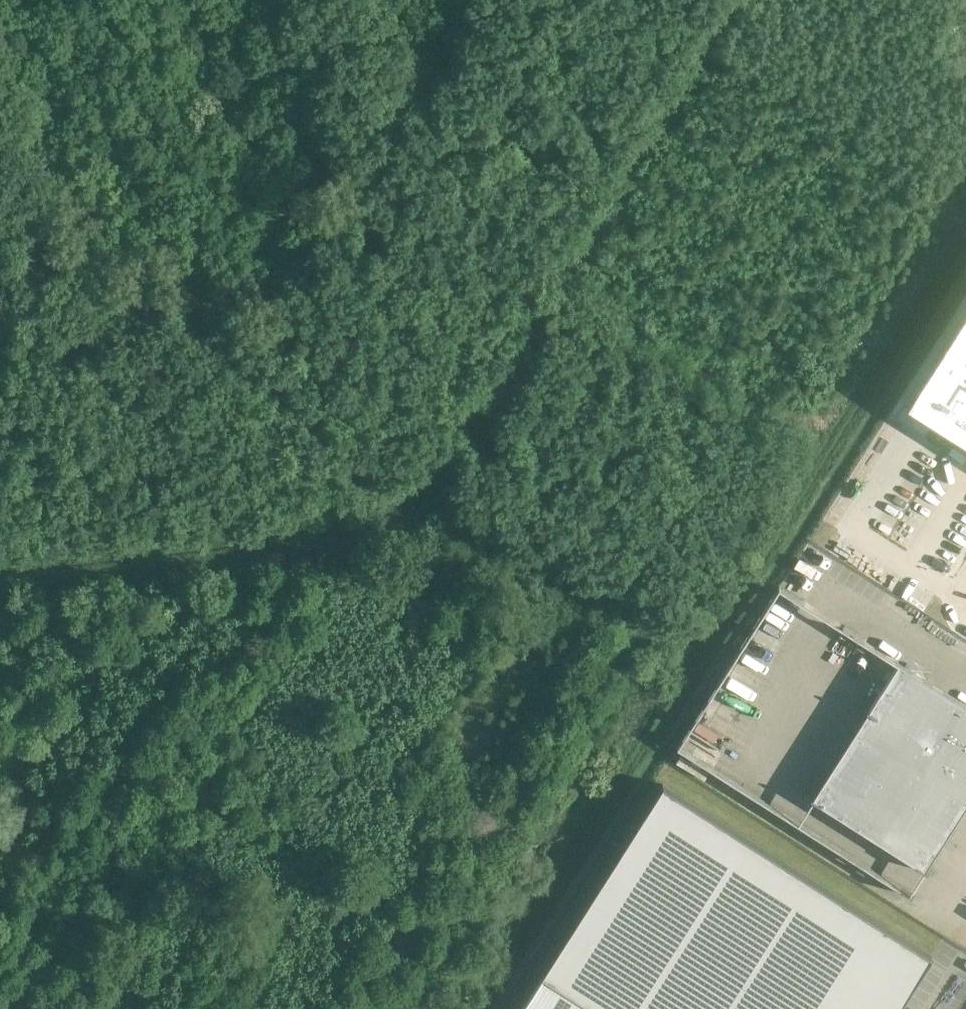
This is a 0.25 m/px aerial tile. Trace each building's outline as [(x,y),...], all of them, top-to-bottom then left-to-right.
[(906,404),(965,442),(965,310),(906,404)] [(779,614),(774,624),(766,639),(769,640),(764,649),(781,658),(793,633),(802,638),(806,628),(779,614)] [(730,746),(786,778),(834,693),(832,692),(825,669),(816,672),(814,675),(825,681),(826,688),(805,694),(805,695),(799,696),(789,714),(775,719),(769,715),(764,698),(763,697),(755,669),(751,667),(749,659),(717,716),(721,718),(726,736),(709,727),(699,744),(715,752),(716,750),(730,746)] [(898,663),(869,710),(867,709),(866,710),(873,715),(818,801),(811,797),(810,798),(820,804),(916,865),(916,866),(926,872),(927,871),(920,866),(965,794),(965,706),(898,663)] [(520,1008),(898,1008),(932,956),(663,785),(520,1008)]
